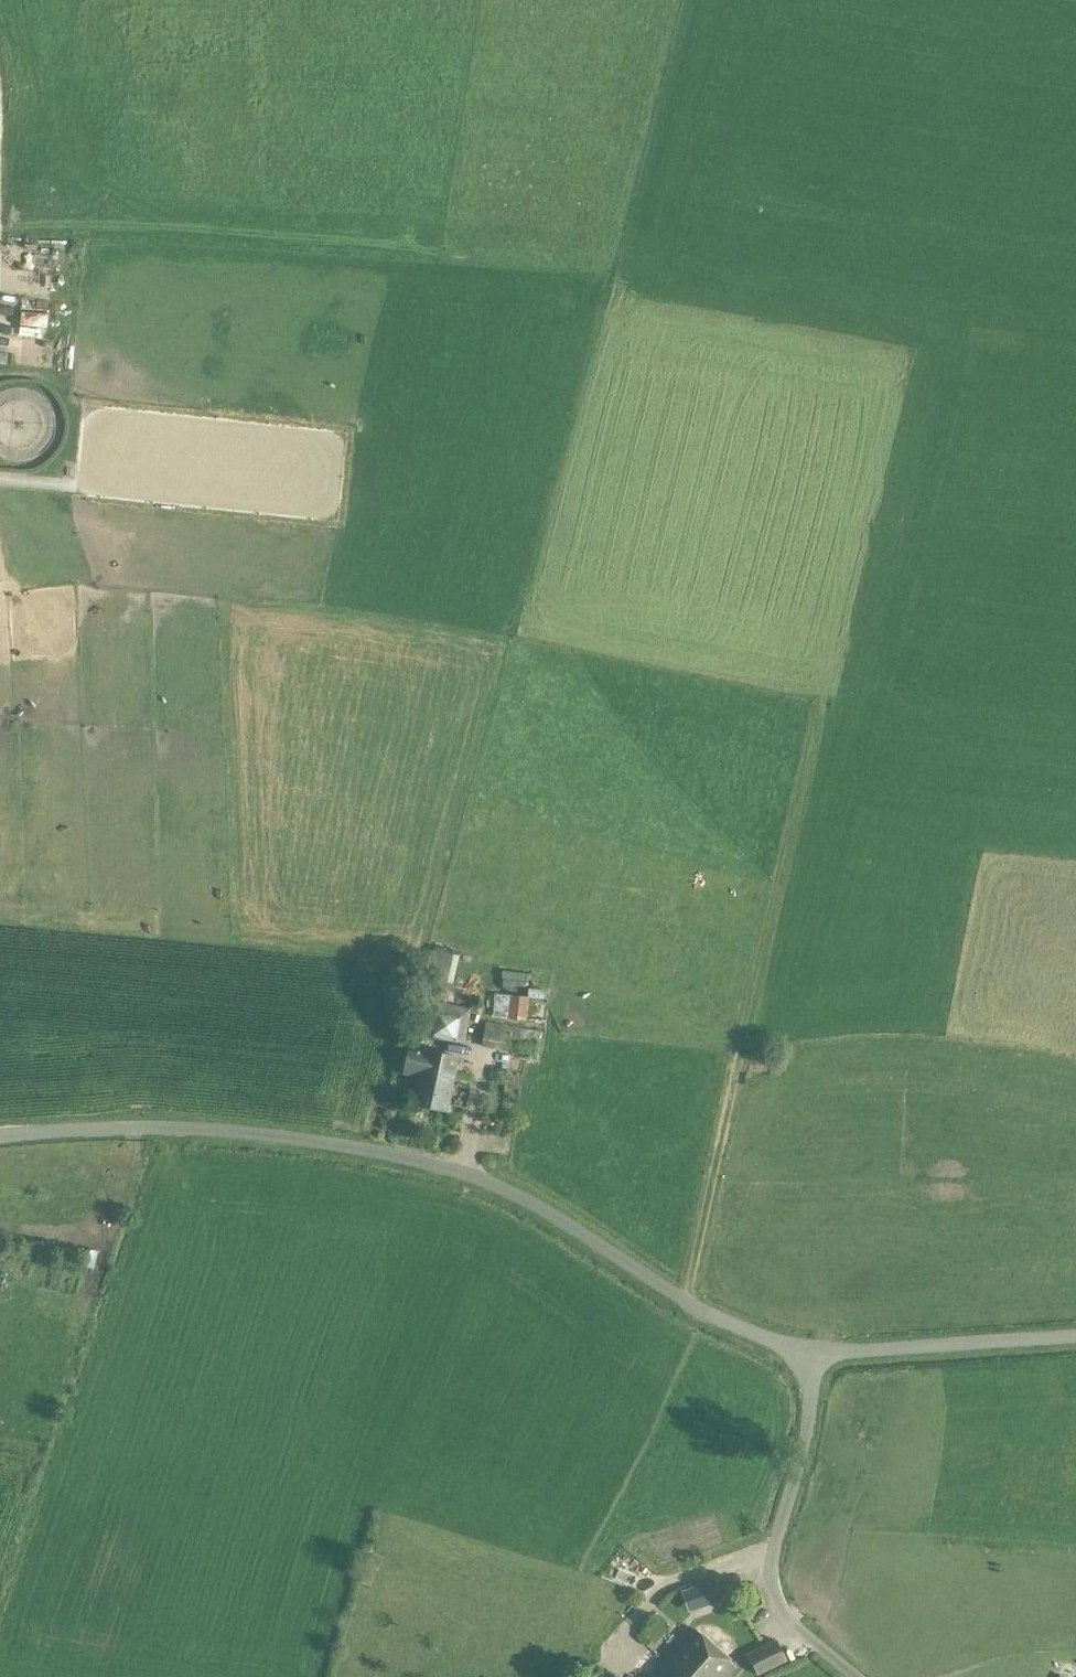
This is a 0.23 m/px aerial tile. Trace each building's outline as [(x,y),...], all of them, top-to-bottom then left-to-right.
[(23,310),(24,289),(0,288),(0,309),(23,310)] [(24,305),(24,320),(52,322),(53,307),(24,305)] [(16,348),(49,349),(49,328),(16,328),(16,348)] [(453,984),(460,956),(433,950),(427,978),(453,984)] [(527,1020),(529,998),(495,995),(494,997),(488,997),(487,1013),(494,1013),(494,1018),(527,1020)] [(430,1001),(423,1033),(466,1041),(473,1009),(430,1001)] [(539,1031),(487,1022),(482,1048),(535,1057),(539,1031)] [(421,1076),(416,1103),(446,1110),(458,1057),(428,1049),(426,1054),(410,1050),(405,1072),(421,1076)] [(701,1588),(710,1609),(730,1600),(721,1580),(701,1588)] [(657,1609),(653,1590),(634,1593),(637,1613),(657,1609)] [(737,1667),(695,1629),(653,1676),(728,1676),(737,1667)] [(777,1640),(747,1654),(758,1676),(788,1661),(777,1640)]
